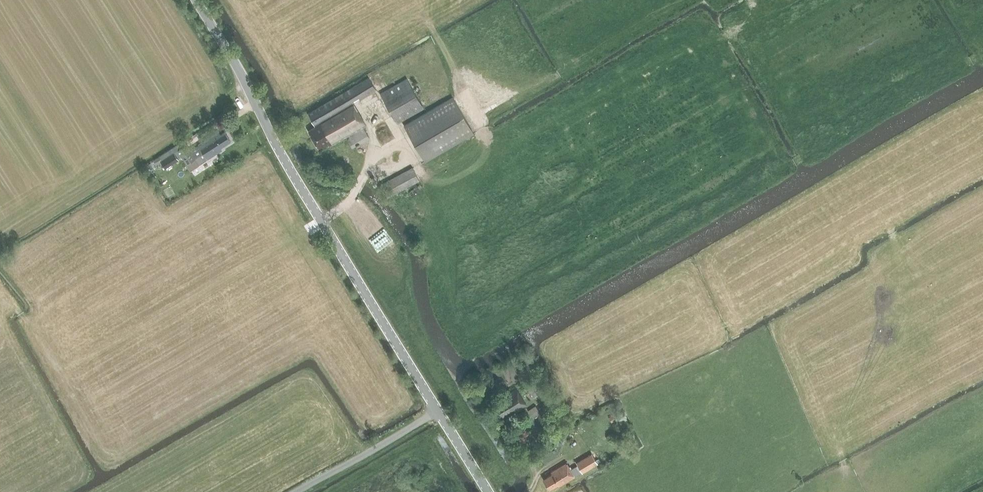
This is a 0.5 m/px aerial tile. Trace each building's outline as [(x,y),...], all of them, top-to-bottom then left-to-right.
[(359,100),(375,91),(368,78),(308,114),(315,127),(308,131),(318,148),(330,141),(332,145),(365,127),(353,105),(353,102),(358,100),(359,100)] [(397,124),(424,109),(407,79),(380,94),(397,124)] [(474,134),(453,97),(403,125),(425,162),(474,134)] [(369,138),(363,128),(346,138),(352,148),(369,138)] [(190,150),(186,144),(174,152),(179,159),(181,158),(184,162),(186,165),(203,154),(207,160),(222,150),(221,148),(230,142),(224,133),(220,135),(218,132),(190,150)] [(464,145),(447,151),(451,162),(468,155),(464,145)] [(179,159),(174,152),(160,161),(165,168),(179,159)] [(419,181),(412,168),(383,183),(390,196),(419,181)] [(540,413),(535,406),(528,411),(533,418),(540,413)] [(528,416),(524,410),(519,414),(522,419),(528,416)] [(598,464),(592,453),(576,462),(582,473),(598,464)] [(559,486),(574,477),(566,463),(550,472),(552,474),(543,479),(549,489),(558,484),(559,486)]
